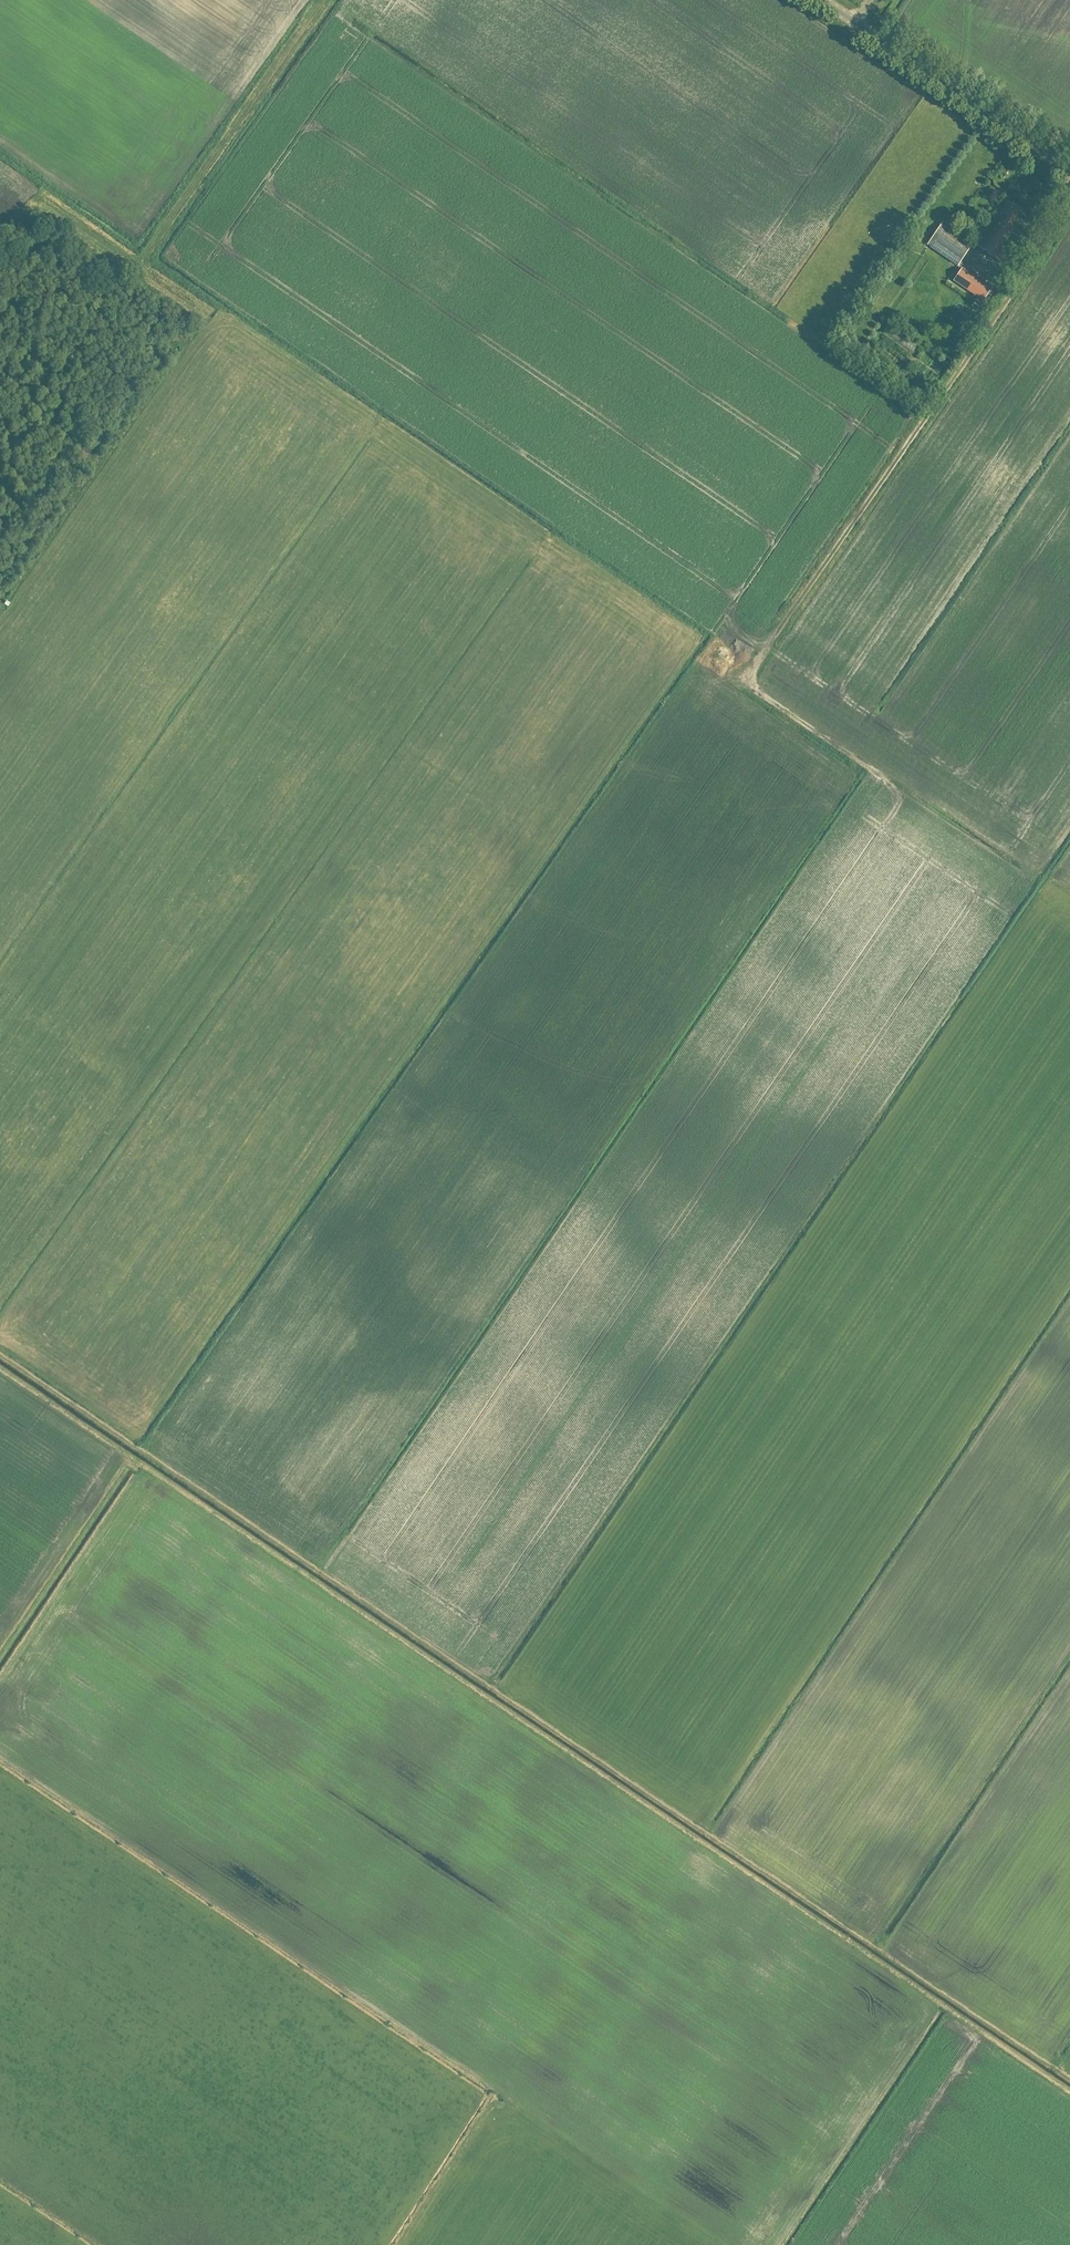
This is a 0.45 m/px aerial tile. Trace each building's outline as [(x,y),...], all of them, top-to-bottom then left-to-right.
[(1014,228),(1024,213),(1011,204),(1006,211),(1005,211),(1000,218),(998,217),(978,247),(1004,264),(1023,235),(1014,228)] [(959,265),(974,242),(943,222),(928,245),(959,265)] [(987,290),(957,270),(950,281),(979,301),(987,290)]
